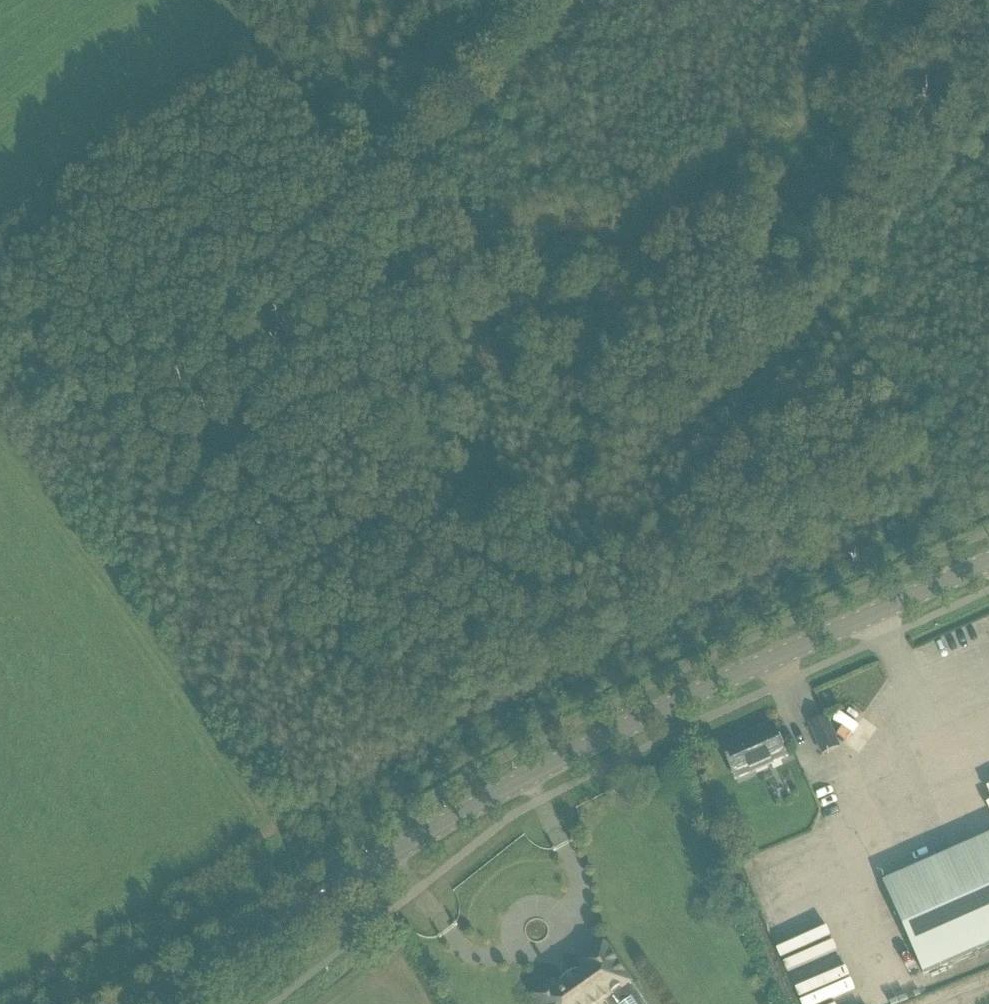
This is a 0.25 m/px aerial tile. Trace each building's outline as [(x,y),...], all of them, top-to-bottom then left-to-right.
[(855,710),(848,719),(865,733),(872,724),(855,710)] [(810,725),(823,754),(839,747),(827,717),(810,725)] [(737,780),(786,758),(772,725),(756,732),(758,736),(724,751),(727,758),(726,758),(728,763),(729,762),(737,780)] [(788,799),(800,794),(795,781),(783,786),(788,799)] [(882,882),(922,973),(988,944),(988,835),(882,882)] [(541,1003),(597,1003),(600,1002),(607,1003),(608,1003),(645,1003),(615,962),(603,945),(581,961),(586,969),(556,990),(552,984),(535,996),(541,1003)] [(812,1003),(849,1003),(839,987),(811,1002),(812,1003)]
